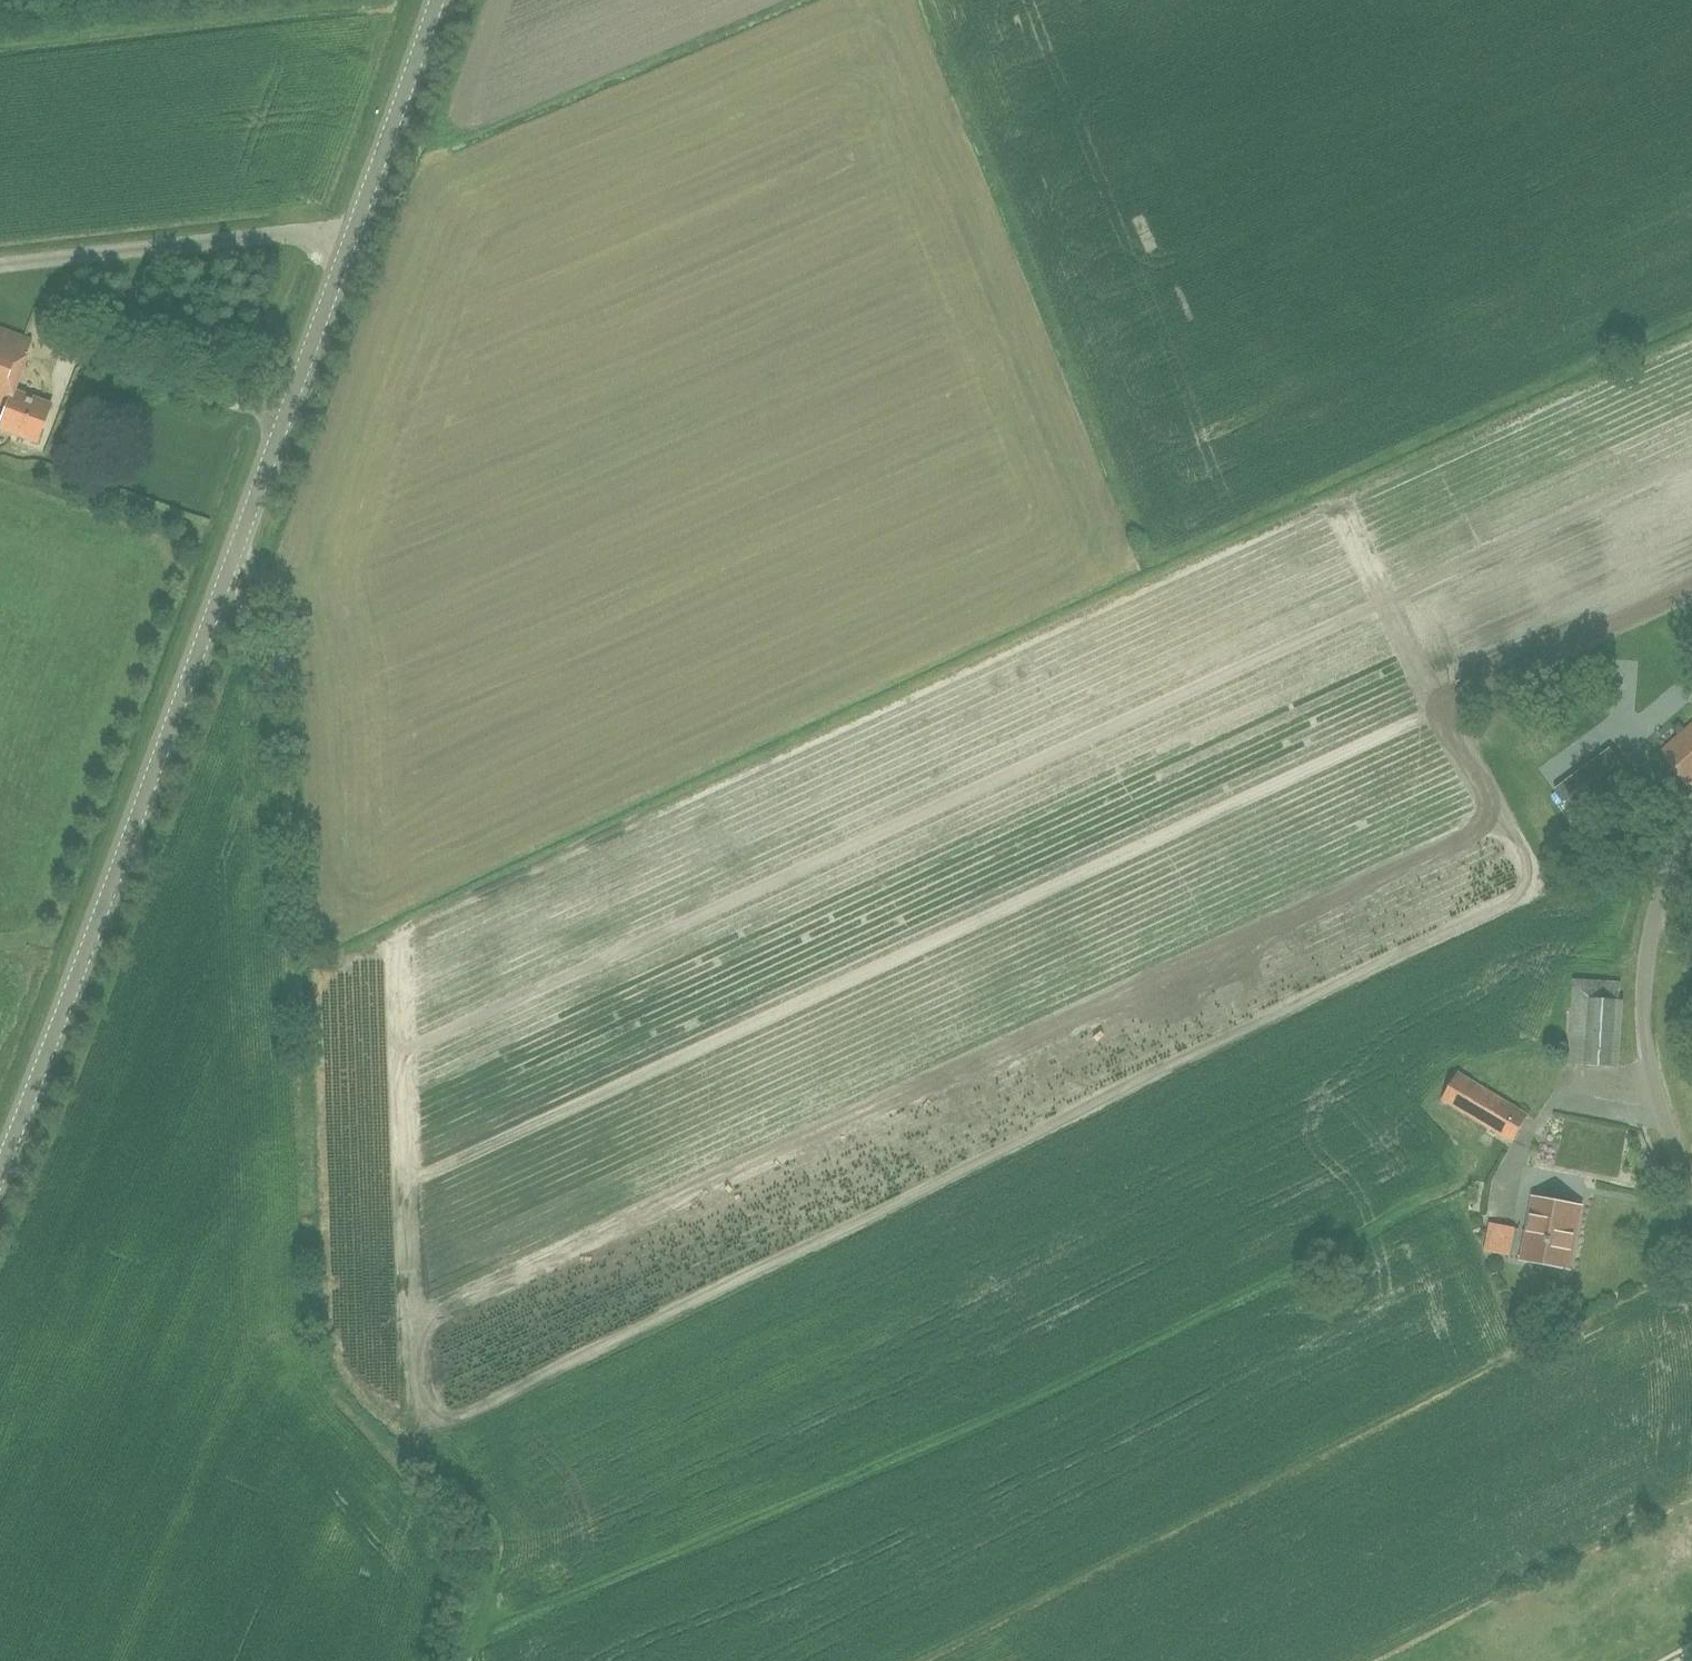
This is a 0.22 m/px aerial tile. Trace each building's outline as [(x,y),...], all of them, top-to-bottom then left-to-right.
[(50,405),(14,392),(33,341),(0,329),(0,408),(6,410),(0,427),(0,428),(37,441),(50,405)] [(1691,788),(1691,726),(1661,753),(1691,788)] [(1636,830),(1663,813),(1644,783),(1640,786),(1612,749),(1556,791),(1582,825),(1619,798),(1626,808),(1624,810),(1636,830)] [(1621,1069),(1626,1001),(1621,1001),(1622,982),(1575,979),(1569,1064),(1621,1069)] [(1514,1142),(1530,1115),(1459,1073),(1443,1100),(1514,1142)] [(1572,1269),(1579,1226),(1582,1207),(1537,1199),(1526,1260),(1572,1269)]
